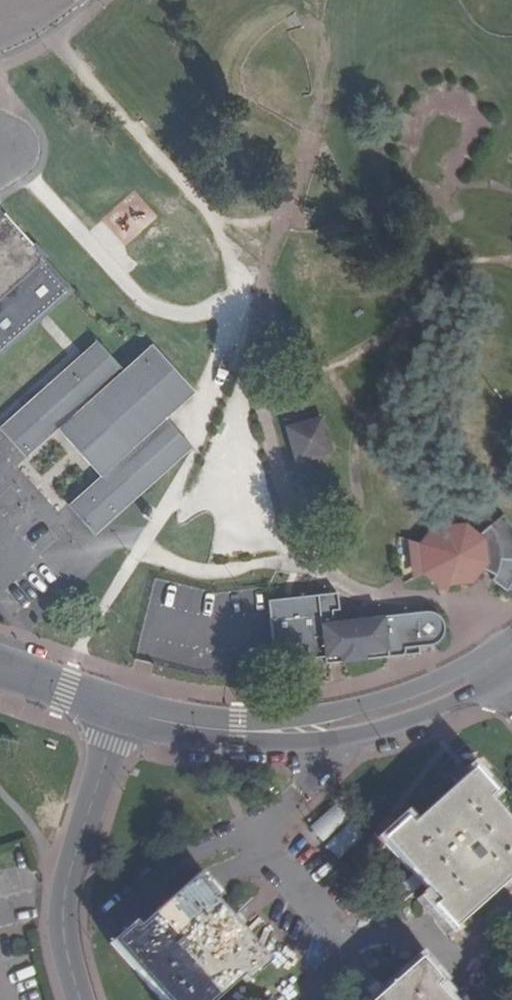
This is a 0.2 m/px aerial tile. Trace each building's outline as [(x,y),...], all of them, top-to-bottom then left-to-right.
[(74,289),(44,257),(46,254),(36,243),(33,245),(0,210),(0,356),(74,289)] [(101,479),(68,507),(94,537),(193,450),(166,421),(194,397),(150,348),(123,373),(97,344),(0,429),(26,458),(58,430),(101,479)] [(318,423),(288,432),(297,462),(327,452),(318,423)] [(419,541),(418,545),(425,545),(425,557),(428,571),(425,572),(426,575),(427,580),(431,584),(434,587),(439,590),(444,591),(448,583),(449,585),(457,588),(463,588),(467,587),(471,585),(477,579),(480,573),(480,569),(490,573),(494,568),(495,566),(498,558),(498,552),(498,546),(496,541),(493,536),(489,532),(476,538),(473,532),(466,525),(457,523),(453,523),(446,524),(441,527),(433,520),(427,525),(423,531),(419,541)] [(410,581),(425,572),(428,571),(425,557),(425,545),(418,545),(404,544),(410,581)] [(327,667),(389,659),(388,650),(399,649),(438,645),(443,639),(445,633),(444,626),(443,622),(441,619),(438,615),(329,627),(319,629),(317,612),(315,595),(267,601),(275,666),(326,660),(327,667)] [(327,611),(317,612),(319,629),(329,627),(327,611)] [(400,657),(399,649),(388,650),(389,659),(400,657)] [(383,844),(438,907),(433,910),(452,932),(511,880),(511,833),(487,804),(493,800),(465,766),(449,779),(458,789),(409,830),(406,825),(383,844)] [(111,948),(156,999),(220,999),(242,981),(247,986),(268,967),(214,905),(218,900),(199,878),(137,932),(134,928),(111,948)] [(433,991),(439,986),(420,966),(380,999),(441,999),(433,991)]
